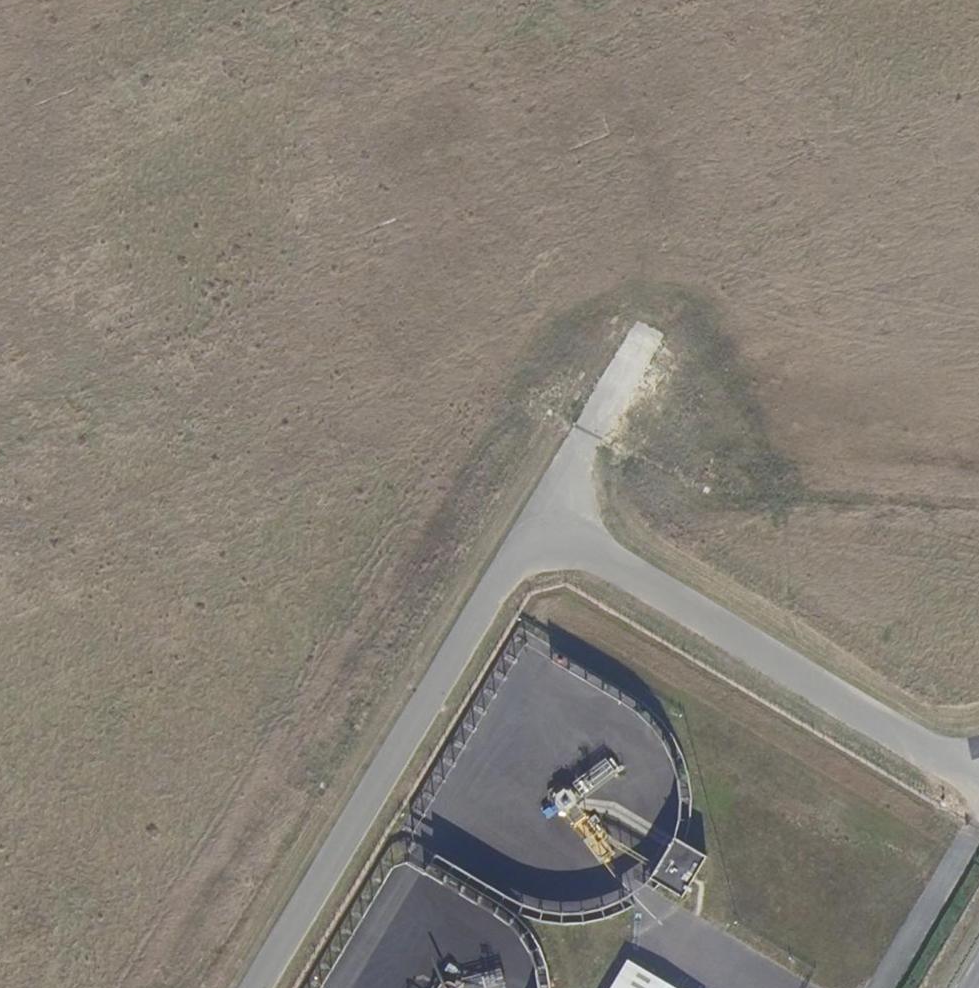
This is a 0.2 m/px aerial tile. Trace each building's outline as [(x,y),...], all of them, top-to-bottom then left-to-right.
[(651,877),(682,897),(707,858),(676,838),(651,877)] [(627,960),(611,987),(674,987),(627,960)]
